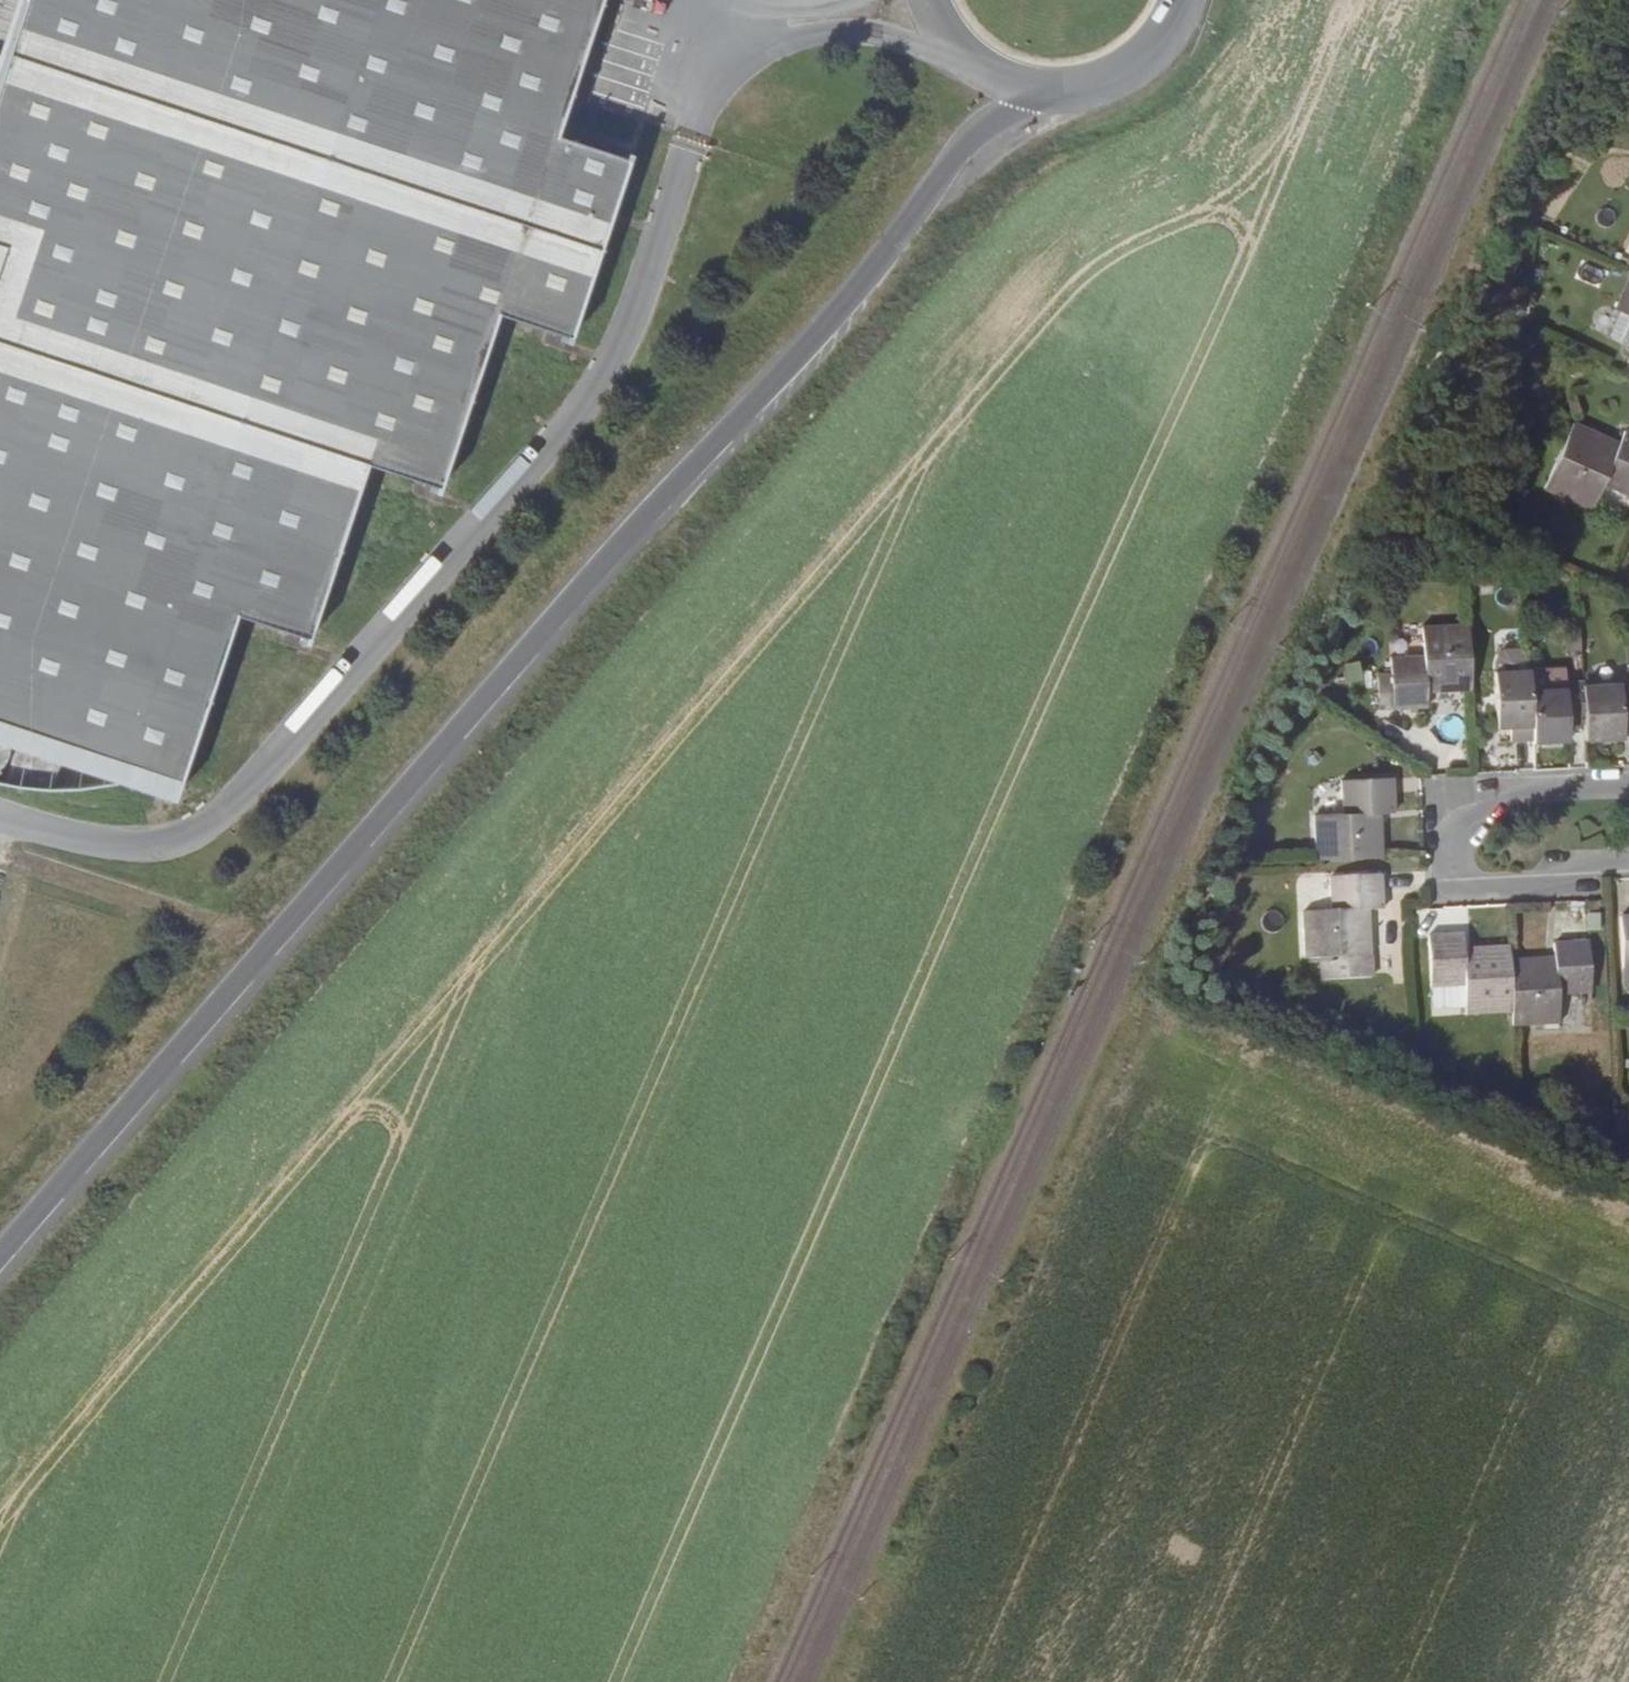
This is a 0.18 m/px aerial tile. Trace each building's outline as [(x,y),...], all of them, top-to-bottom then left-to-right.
[(494,320),(566,345),(617,192),(628,162),(554,138),(566,99),(599,0),(24,0),(0,73),(0,725),(21,733),(4,785),(24,789),(53,790),(60,764),(65,747),(178,784),(234,615),(305,640),(364,464),(437,489),(494,320)] [(24,0),(17,0),(0,52),(0,73),(24,0)] [(1617,309),(1620,310),(1610,337),(1628,345),(1628,282),(1617,309)] [(1545,488),(1592,509),(1604,483),(1628,494),(1628,433),(1625,431),(1619,444),(1574,424),(1545,488)] [(1423,656),(1390,657),(1390,675),(1376,675),(1377,698),(1391,696),(1392,709),(1427,707),(1426,692),(1470,690),(1467,623),(1422,626),(1423,656)] [(1511,741),(1533,740),(1529,670),(1528,656),(1517,649),(1503,650),(1498,653),(1494,660),(1495,671),(1493,672),(1496,728),(1510,727),(1511,741)] [(1583,682),(1565,683),(1565,668),(1529,670),(1533,740),(1533,744),(1568,742),(1568,725),(1567,712),(1584,712),(1583,686),(1583,682)] [(1622,693),(1621,684),(1583,686),(1584,712),(1585,725),(1586,739),(1623,739),(1623,736),(1628,736),(1628,693),(1622,693)] [(1391,696),(1377,698),(1378,709),(1392,709),(1391,696)] [(1584,712),(1567,712),(1568,725),(1585,725),(1584,712)] [(115,783),(171,801),(178,784),(65,747),(60,764),(115,783)] [(1393,778),(1341,781),(1343,815),(1314,816),(1316,862),(1382,859),(1379,814),(1395,813),(1393,778)] [(1329,877),(1331,911),(1301,913),(1304,959),(1321,958),(1323,980),(1371,978),(1368,910),(1383,910),(1381,874),(1329,877)] [(1328,907),(1327,875),(1298,875),(1299,908),(1328,907)] [(1620,917),(1623,968),(1628,968),(1628,916),(1620,917)] [(1508,947),(1464,949),(1463,934),(1428,936),(1431,988),(1464,986),(1466,1016),(1512,1013),(1509,960),(1508,947)] [(1554,958),(1509,960),(1512,1013),(1512,1027),(1559,1024),(1557,995),(1591,993),(1589,941),(1553,943),(1554,958)]
